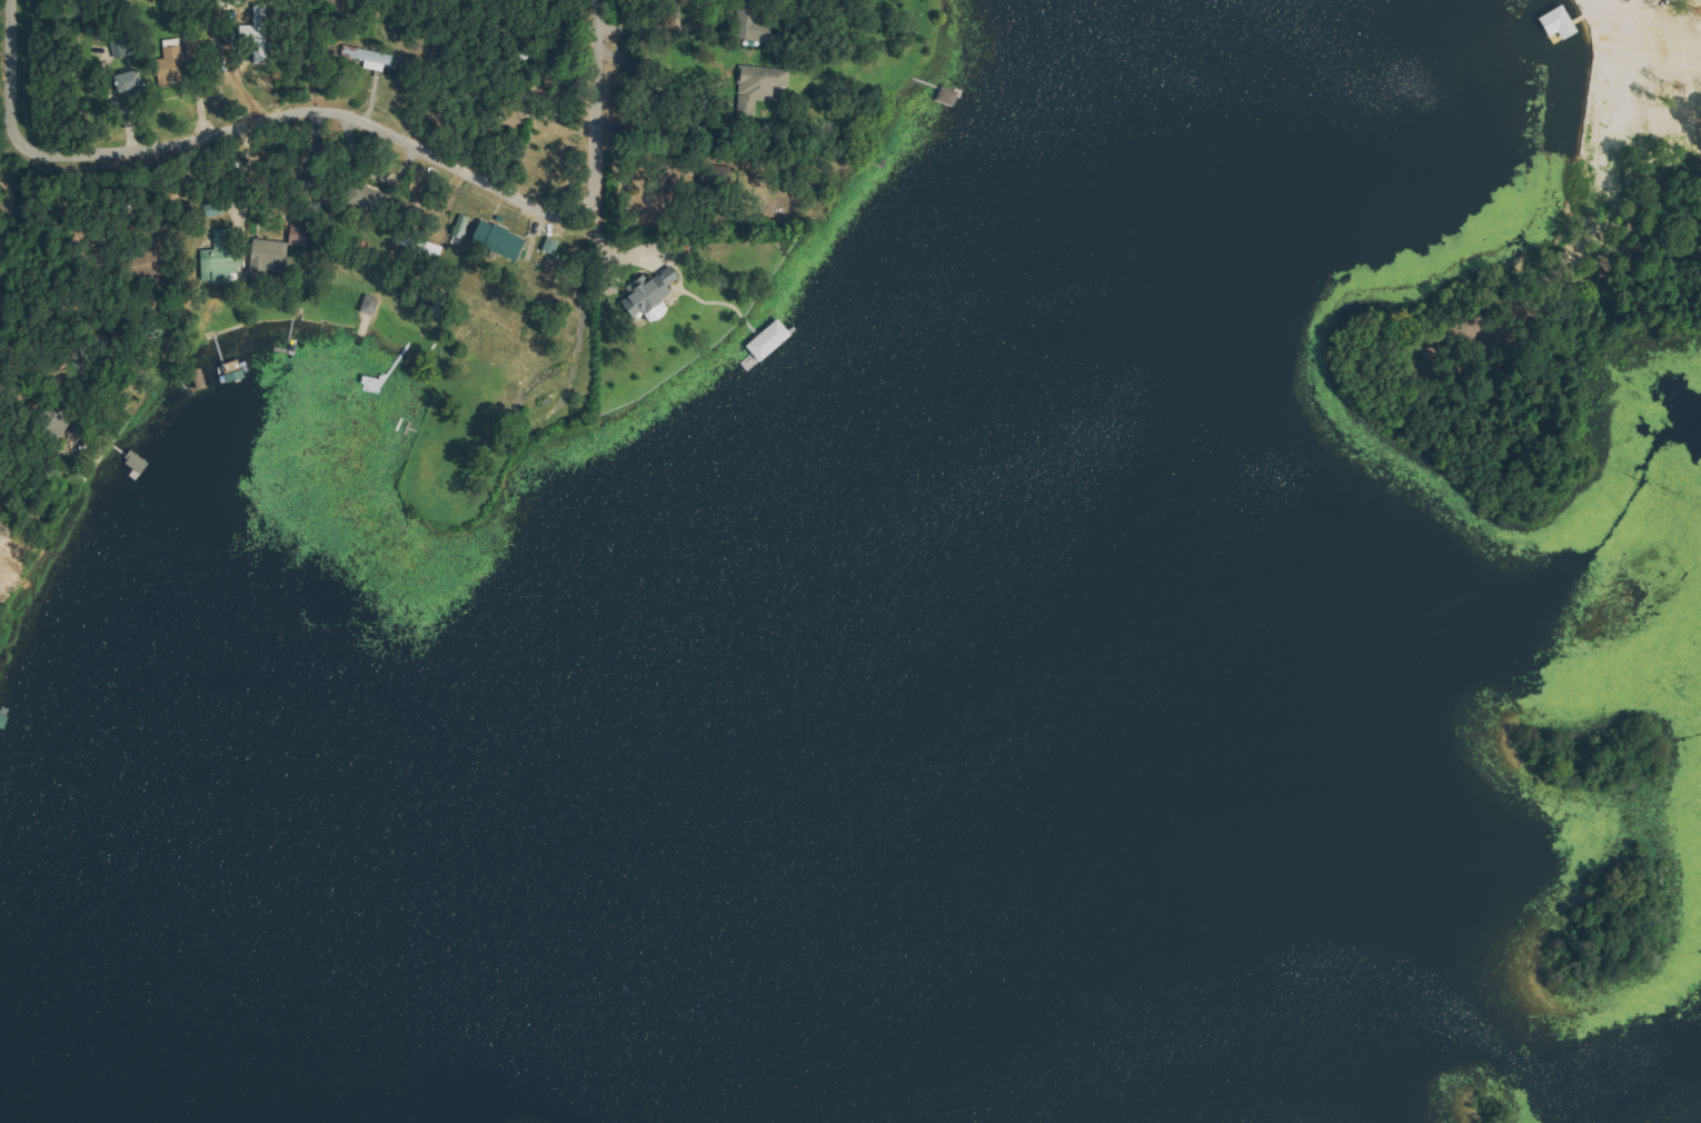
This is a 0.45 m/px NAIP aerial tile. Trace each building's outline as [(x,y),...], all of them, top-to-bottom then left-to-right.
[(734,38),(768,45),(772,21),(764,20),(767,5),(742,0),(734,38)] [(162,69),(180,68),(179,46),(161,47),(162,69)] [(346,67),(379,69),(379,66),(392,67),(393,53),(347,51),(346,67)] [(783,87),(785,69),(736,67),(734,110),(753,111),(753,98),(768,99),(769,86),(783,87)] [(107,79),(114,97),(143,86),(136,68),(107,79)] [(379,193),(352,182),(344,202),(357,208),(359,203),(373,209),(379,193)] [(460,241),(467,219),(457,215),(449,237),(460,241)] [(521,239),(488,224),(477,247),(510,262),(521,239)] [(198,285),(227,284),(227,274),(239,274),(238,250),(233,250),(232,229),(213,229),(214,250),(197,250),(198,285)] [(285,243),(249,240),(245,274),(263,276),(263,268),(282,269),(284,245),(297,247),(297,239),(285,238),(285,243)] [(552,256),(556,242),(542,238),(538,252),(552,256)] [(442,247),(415,240),(412,252),(439,259),(442,247)] [(638,325),(663,314),(656,299),(668,293),(664,285),(675,280),(670,268),(643,280),(642,276),(620,286),(638,325)] [(356,312),(373,318),(379,300),(362,295),(356,312)] [(753,363),(786,337),(772,320),(740,347),(753,363)]
